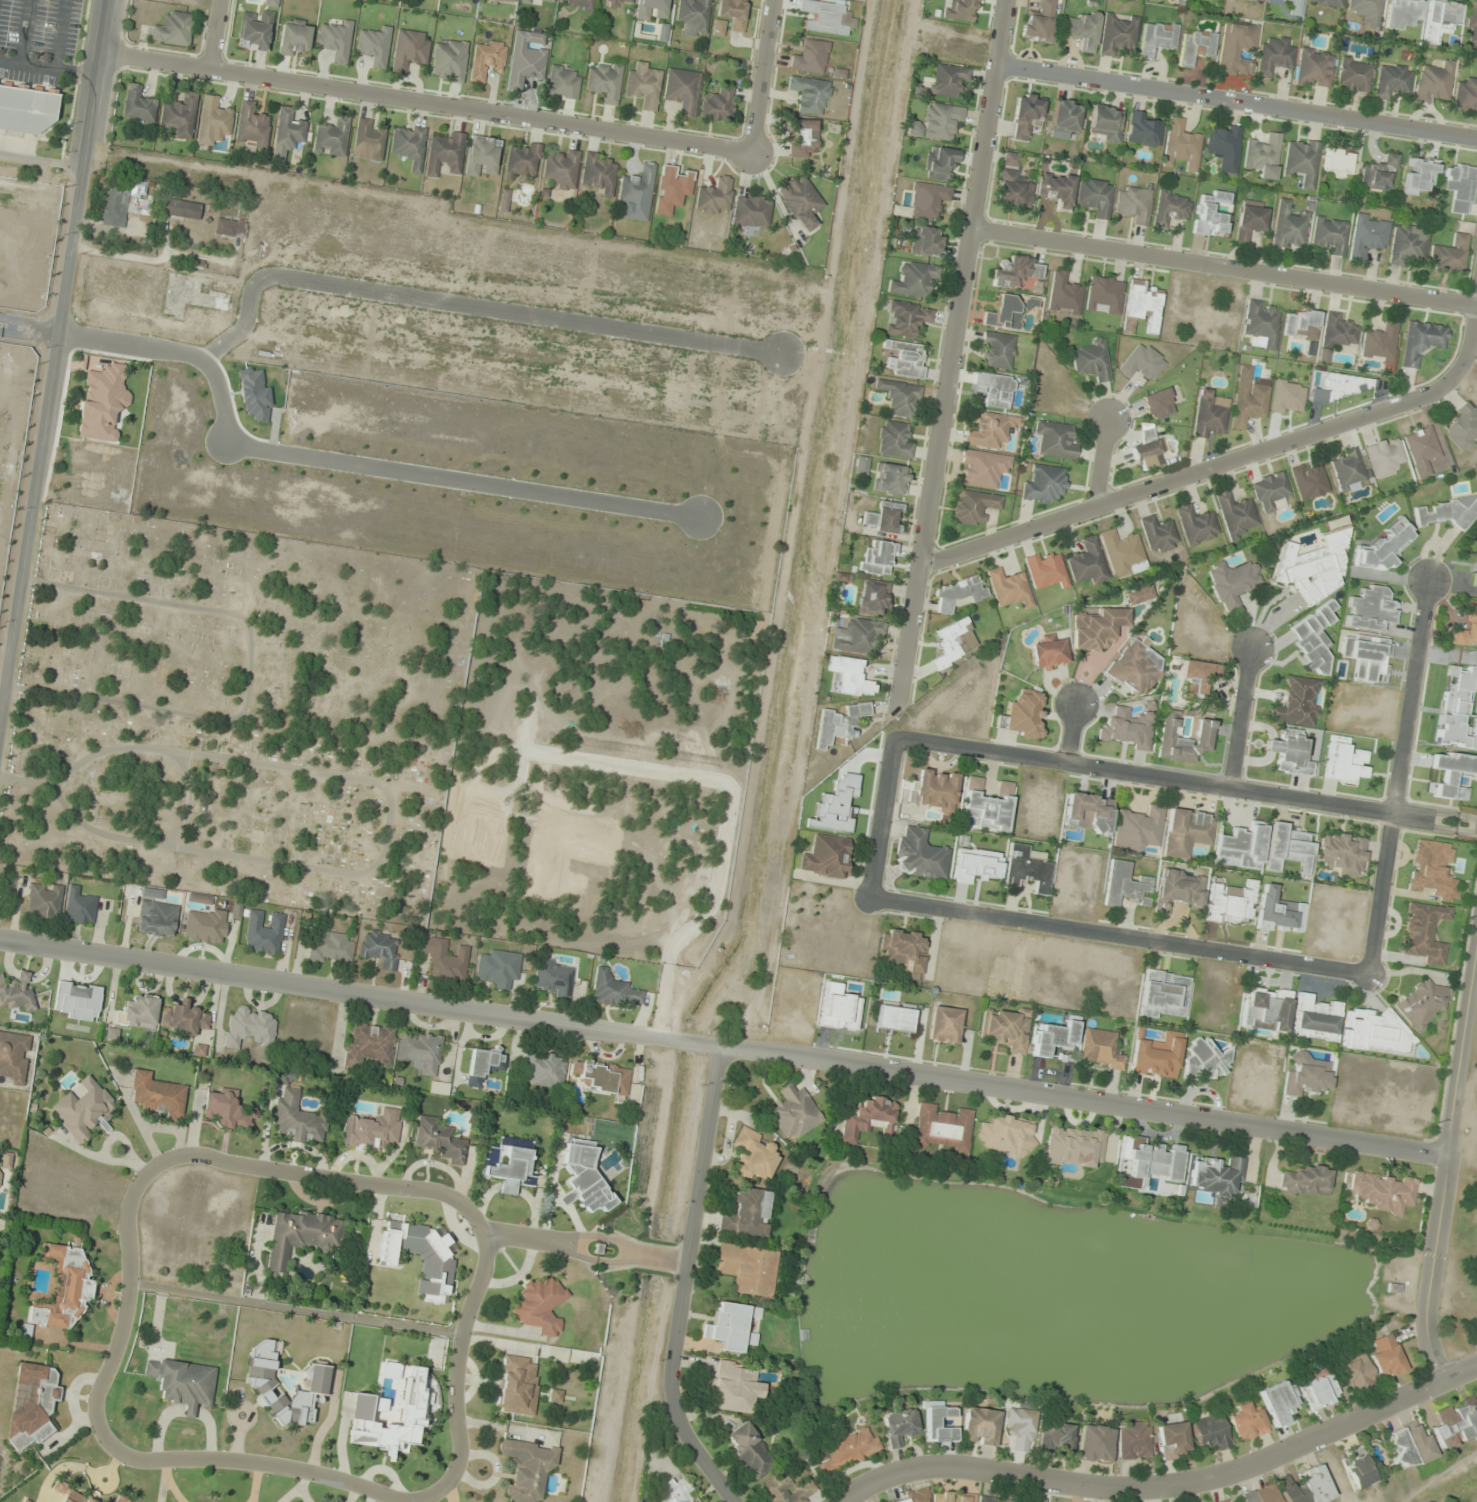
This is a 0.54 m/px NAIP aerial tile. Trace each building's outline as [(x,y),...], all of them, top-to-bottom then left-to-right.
[(567,0),(566,8),(594,11),(595,0),(562,0),(567,0)] [(666,21),(669,0),(637,0),(635,17),(666,21)] [(711,0),(678,0),(676,22),(684,24),(683,35),(706,38),(711,0)] [(746,0),(718,0),(715,35),(723,35),(724,19),(731,20),(730,31),(744,32),(746,0)] [(853,15),(844,14),(845,4),(810,0),(800,0),(799,11),(807,12),(805,30),(851,36),(853,15)] [(978,0),(949,0),(945,17),(973,23),(978,0)] [(1039,15),(1026,13),(1022,37),(1053,42),(1059,0),(1041,0),(1039,15)] [(1291,2),(1291,15),(1304,15),(1304,0),(1270,0),(1270,2),(1291,2)] [(1382,0),(1349,0),(1346,14),(1379,20),(1382,0)] [(1408,31),(1409,21),(1420,22),(1422,0),(1389,0),(1386,28),(1408,31)] [(1442,1),(1442,0),(1429,0),(1425,44),(1439,45),(1440,34),(1449,35),(1450,25),(1460,26),(1462,3),(1442,1)] [(1469,3),(1466,43),(1476,44),(1476,4),(1469,3)] [(151,24),(149,42),(190,46),(193,13),(164,10),(162,25),(151,24)] [(259,16),(242,14),(237,47),(268,52),(274,12),(260,10),(259,16)] [(1080,38),(1079,52),(1095,53),(1099,14),(1078,11),(1077,19),(1064,17),(1062,37),(1080,38)] [(1139,16),(1104,12),(1099,54),(1113,56),(1114,48),(1135,50),(1139,16)] [(352,21),(342,19),(341,27),(320,25),(317,49),(334,52),(333,62),(347,64),(352,21)] [(278,54),(297,56),(298,48),(308,49),(311,23),(282,20),(278,54)] [(1217,73),(1251,78),(1253,60),(1239,58),(1240,48),(1255,50),(1258,25),(1224,20),(1217,73)] [(1144,21),(1140,58),(1151,59),(1152,47),(1174,50),(1177,25),(1144,21)] [(355,55),(373,57),(372,68),(386,70),(391,26),(381,26),(381,33),(358,31),(355,55)] [(431,34),(398,28),(390,71),(406,74),(408,63),(426,67),(431,34)] [(1215,33),(1183,29),(1178,66),(1191,68),(1193,57),(1212,59),(1215,33)] [(506,90),(523,92),(525,79),(544,81),(548,48),(543,48),(545,33),(514,30),(506,90)] [(1294,47),(1288,47),(1288,38),(1268,36),(1267,45),(1260,44),(1258,75),(1272,76),(1273,67),(1293,69),(1294,47)] [(790,69),(824,74),(829,42),(804,38),(801,57),(792,56),(790,69)] [(464,83),(469,42),(445,39),(444,45),(435,44),(431,74),(440,75),(440,80),(464,83)] [(469,82),(484,84),(486,72),(503,74),(507,43),(484,40),(484,46),(474,45),(469,82)] [(1335,52),(1299,48),(1295,85),(1330,89),(1335,52)] [(1372,62),(1340,59),(1337,89),(1370,92),(1372,62)] [(1430,104),(1431,97),(1448,100),(1455,61),(1444,60),(1442,69),(1420,65),(1414,101),(1430,104)] [(628,69),(624,97),(643,99),(642,111),(656,113),(662,71),(652,70),(653,63),(637,61),(635,70),(628,69)] [(618,106),(623,65),(599,62),(598,71),(588,70),(586,91),(606,94),(604,104),(618,106)] [(958,98),(960,81),(969,82),(971,69),(934,64),(930,94),(958,98)] [(1412,68),(1379,64),(1375,98),(1390,100),(1391,93),(1409,96),(1412,68)] [(581,70),(550,66),(546,95),(577,100),(581,70)] [(700,72),(667,68),(663,101),(681,104),(679,115),(695,117),(700,72)] [(830,81),(789,75),(787,88),(799,89),(795,111),(825,115),(830,81)] [(1476,81),(1457,78),(1453,110),(1476,113),(1476,80),(1476,81)] [(126,83),(121,119),(154,123),(158,98),(141,96),(143,85),(126,83)] [(42,133),(43,125),(55,126),(59,90),(0,84),(0,129),(42,133)] [(703,93),(700,119),(732,122),(735,86),(718,85),(717,94),(703,93)] [(192,140),(198,93),(183,91),(181,101),(162,99),(158,126),(174,128),(173,137),(192,140)] [(1046,97),(1017,93),(1011,139),(1030,142),(1032,124),(1042,126),(1046,97)] [(197,143),(217,145),(218,136),(229,137),(233,108),(214,106),(215,96),(203,94),(197,143)] [(1081,103),(1056,99),(1051,131),(1077,135),(1081,103)] [(270,113),(251,111),(253,101),(240,100),(234,144),(266,148),(270,113)] [(965,108),(927,102),(924,123),(909,121),(907,135),(951,142),(954,123),(963,124),(965,108)] [(306,121),(295,119),(296,108),(279,106),(274,145),(295,148),(296,141),(304,142),(306,121)] [(1099,131),(1098,141),(1120,143),(1124,110),(1092,106),(1089,130),(1099,131)] [(1163,123),(1144,121),(1145,113),(1131,111),(1126,142),(1159,147),(1163,123)] [(350,116),(336,114),(335,124),(316,122),(312,152),(345,156),(350,116)] [(1202,134),(1183,131),(1184,119),(1169,116),(1161,166),(1171,167),(1173,160),(1187,162),(1185,172),(1196,174),(1202,134)] [(386,130),(372,128),(374,120),(357,118),(352,159),(382,162),(386,130)] [(808,157),(808,149),(817,149),(817,120),(791,120),(791,157),(808,157)] [(1242,128),(1209,123),(1205,153),(1220,155),(1218,173),(1235,176),(1242,128)] [(421,175),(427,128),(394,124),(390,155),(412,158),(410,173),(421,175)] [(466,133),(448,131),(446,139),(431,137),(426,177),(438,178),(439,170),(461,173),(466,133)] [(1246,139),(1243,167),(1258,169),(1257,178),(1275,181),(1281,134),(1268,132),(1266,142),(1246,139)] [(465,175),(496,179),(501,139),(470,135),(465,175)] [(1320,143),(1287,139),(1282,175),(1301,178),(1299,189),(1314,190),(1320,143)] [(541,144),(522,142),(521,150),(508,148),(505,174),(536,179),(541,144)] [(1323,174),(1348,178),(1351,151),(1327,148),(1323,174)] [(927,180),(954,180),(954,149),(927,149),(927,180)] [(579,151),(566,150),(566,156),(545,154),(543,178),(553,179),(552,189),(575,191),(579,151)] [(1360,188),(1393,191),(1397,154),(1384,153),(1383,164),(1363,162),(1360,188)] [(580,184),(602,187),(601,196),(613,197),(618,159),(584,154),(580,184)] [(1405,188),(1433,192),(1437,162),(1410,158),(1405,188)] [(647,222),(656,163),(643,161),(641,178),(621,175),(616,204),(626,206),(624,219),(647,222)] [(1448,163),(1444,189),(1454,191),(1451,211),(1469,215),(1476,169),(1476,168),(1448,163)] [(694,171),(682,169),(682,168),(660,165),(654,214),(671,216),(672,206),(681,207),(682,196),(691,197),(694,171)] [(996,203),(1028,209),(1033,181),(1018,179),(1019,171),(1002,168),(996,203)] [(802,171),(774,188),(803,233),(818,224),(812,215),(824,207),(802,171)] [(1074,176),(1042,173),(1040,199),(1059,200),(1058,210),(1071,212),(1074,176)] [(718,186),(697,185),(696,213),(729,214),(731,177),(718,176),(718,186)] [(1109,220),(1114,183),(1080,178),(1076,206),(1094,209),(1093,218),(1109,220)] [(104,187),(101,225),(125,227),(126,213),(150,215),(151,199),(145,199),(147,181),(128,180),(128,189),(104,187)] [(939,201),(951,202),(952,188),(915,183),(911,218),(937,221),(939,201)] [(1115,213),(1134,215),(1133,225),(1148,226),(1152,190),(1118,186),(1115,213)] [(1187,222),(1192,196),(1159,190),(1152,226),(1167,229),(1169,218),(1187,222)] [(1193,233),(1223,238),(1226,215),(1216,213),(1217,203),(1229,204),(1230,193),(1211,190),(1210,196),(1198,195),(1193,233)] [(772,200),(735,195),(731,225),(768,230),(772,200)] [(201,204),(165,198),(162,214),(199,220),(201,204)] [(1271,246),(1304,250),(1308,213),(1288,211),(1289,200),(1277,198),(1271,246)] [(1250,242),(1251,233),(1264,234),(1267,208),(1240,205),(1236,241),(1250,242)] [(1349,260),(1365,262),(1367,247),(1386,249),(1390,218),(1354,214),(1349,260)] [(1349,221),(1315,216),(1311,244),(1332,247),(1330,256),(1344,258),(1349,221)] [(248,222),(217,218),(216,235),(246,238),(248,222)] [(1388,264),(1400,266),(1402,257),(1423,261),(1427,237),(1416,235),(1417,227),(1396,223),(1388,264)] [(910,254),(939,256),(942,229),(913,226),(910,254)] [(1468,234),(1453,233),(1452,247),(1431,245),(1429,270),(1464,273),(1468,234)] [(1041,278),(1042,265),(1033,264),(1034,257),(1009,255),(1009,262),(995,261),(993,286),(1022,288),(1022,277),(1041,278)] [(930,278),(939,279),(941,266),(902,261),(899,282),(890,280),(888,293),(928,298),(930,278)] [(1068,272),(1053,270),(1048,311),(1080,315),(1083,285),(1067,283),(1068,272)] [(1124,281),(1090,276),(1085,311),(1119,315),(1124,281)] [(1162,293),(1144,291),(1145,281),(1130,279),(1125,316),(1148,320),(1147,333),(1157,334),(1162,293)] [(1038,299),(998,295),(996,314),(985,313),(983,325),(1022,330),(1025,306),(1037,307),(1038,299)] [(1274,350),(1280,312),(1271,311),(1272,303),(1247,299),(1243,334),(1252,336),(1250,347),(1274,350)] [(886,335),(918,339),(920,320),(933,322),(935,306),(890,301),(886,335)] [(1316,339),(1320,312),(1297,309),(1296,315),(1287,314),(1284,336),(1316,339)] [(1356,354),(1360,326),(1342,323),(1344,314),(1326,311),(1318,360),(1329,362),(1331,350),(1356,354)] [(1364,328),(1361,359),(1394,363),(1398,322),(1386,320),(1384,331),(1364,328)] [(1401,368),(1420,370),(1423,347),(1445,350),(1448,326),(1407,321),(1401,368)] [(1016,335),(983,331),(979,365),(1012,369),(1016,335)] [(1075,376),(1097,374),(1098,383),(1110,381),(1105,336),(1092,338),(1093,347),(1072,350),(1075,376)] [(1118,369),(1129,378),(1135,370),(1151,383),(1168,361),(1141,340),(1118,369)] [(922,376),(926,346),(887,342),(886,349),(895,350),(895,357),(888,356),(886,372),(922,376)] [(78,438),(114,442),(118,408),(124,408),(129,365),(105,362),(103,372),(86,370),(78,438)] [(1266,420),(1269,386),(1251,385),(1253,366),(1239,364),(1232,430),(1246,431),(1247,418),(1266,420)] [(280,393),(282,375),(248,371),(245,389),(280,393)] [(1010,406),(1014,377),(976,372),(972,402),(1010,406)] [(917,418),(922,385),(876,379),(874,390),(890,392),(887,414),(917,418)] [(1229,399),(1211,397),(1211,389),(1198,388),(1193,438),(1211,439),(1212,433),(1226,434),(1229,399)] [(1149,419),(1175,415),(1170,389),(1144,394),(1149,419)] [(1474,448),(1476,434),(1476,408),(1457,405),(1449,443),(1474,448)] [(1015,415),(979,411),(977,430),(966,429),(964,445),(1004,449),(1007,428),(1013,429),(1015,415)] [(1073,425),(1036,419),(1034,436),(1042,437),(1039,455),(1076,460),(1079,443),(1070,442),(1073,425)] [(911,458),(914,437),(907,436),(908,423),(881,420),(877,454),(911,458)] [(1418,480),(1432,476),(1428,464),(1442,460),(1432,425),(1404,433),(1418,480)] [(1134,445),(1137,470),(1162,467),(1157,428),(1142,430),(1144,444),(1134,445)] [(1376,480),(1399,473),(1396,464),(1406,461),(1398,436),(1366,446),(1376,480)] [(1361,487),(1358,481),(1369,476),(1357,448),(1330,460),(1345,494),(1361,487)] [(1011,473),(1014,456),(964,449),(959,484),(998,490),(1000,471),(1011,473)] [(867,475),(869,457),(857,456),(855,474),(867,475)] [(1300,501),(1331,493),(1322,461),(1291,470),(1300,501)] [(909,468),(878,462),(873,491),(904,496),(909,468)] [(1065,496),(1069,468),(1035,464),(1033,483),(1024,481),(1022,500),(1055,505),(1057,495),(1065,496)] [(1291,494),(1284,471),(1251,480),(1262,514),(1285,507),(1282,497),(1291,494)] [(985,526),(987,509),(1001,510),(1003,494),(956,489),(952,523),(985,526)] [(1229,543),(1241,540),(1239,532),(1259,527),(1251,496),(1232,501),(1229,489),(1216,492),(1229,543)] [(1417,526),(1448,520),(1463,532),(1476,514),(1476,496),(1432,503),(1427,510),(1422,506),(1414,507),(1417,526)] [(873,524),(872,531),(898,535),(903,505),(879,501),(877,513),(865,510),(863,522),(873,524)] [(1175,507),(1187,547),(1220,536),(1212,510),(1196,516),(1191,502),(1175,507)] [(1152,555),(1180,545),(1171,518),(1160,522),(1157,513),(1140,519),(1152,555)] [(1365,571),(1374,564),(1381,573),(1395,561),(1391,556),(1415,535),(1399,516),(1383,530),(1384,531),(1353,557),(1365,571)] [(1115,580),(1150,569),(1138,532),(1117,538),(1114,528),(1100,533),(1115,580)] [(1306,607),(1326,594),(1329,593),(1340,585),(1339,580),(1343,565),(1340,549),(1345,548),(1348,536),(1347,529),(1320,534),(1322,545),(1321,548),(1296,553),(1294,544),(1283,541),(1272,584),(1280,586),(1290,584),(1306,607)] [(1110,579),(1096,534),(1081,539),(1085,550),(1066,556),(1075,584),(1090,579),(1092,585),(1110,579)] [(864,547),(860,571),(889,576),(895,543),(873,539),(871,548),(864,547)] [(1034,589),(1058,582),(1060,590),(1070,587),(1060,550),(1026,559),(1034,589)] [(1242,607),(1237,594),(1263,585),(1254,560),(1227,569),(1223,559),(1206,565),(1223,613),(1242,607)] [(987,570),(998,608),(1022,601),(1025,610),(1035,607),(1025,570),(1004,576),(1001,566),(987,570)] [(940,578),(935,612),(952,614),(954,597),(986,601),(988,585),(978,583),(978,584),(940,578)] [(857,612),(886,615),(890,582),(861,579),(857,612)] [(1125,593),(1129,606),(1155,597),(1151,584),(1125,593)] [(1345,627),(1381,632),(1383,622),(1394,624),(1397,602),(1388,601),(1390,588),(1369,585),(1368,590),(1360,589),(1359,598),(1349,597),(1345,627)] [(1468,599),(1464,630),(1452,628),(1450,643),(1476,647),(1476,600),(1468,599)] [(1286,630),(1312,670),(1314,669),(1319,677),(1334,668),(1322,651),(1329,646),(1319,631),(1335,621),(1329,613),(1337,608),(1331,600),(1286,630)] [(1128,627),(1128,609),(1098,608),(1098,615),(1073,615),(1072,648),(1115,649),(1116,626),(1128,627)] [(874,635),(884,636),(886,623),(846,617),(844,629),(834,627),(830,649),(871,655),(874,635)] [(934,631),(944,654),(932,660),(936,669),(964,657),(960,648),(973,643),(963,618),(934,631)] [(1040,635),(1041,643),(1032,644),(1035,668),(1068,664),(1065,638),(1055,639),(1055,634),(1040,635)] [(1340,657),(1356,659),(1353,680),(1373,683),(1375,675),(1386,677),(1392,641),(1344,634),(1340,657)] [(1167,662),(1132,637),(1105,673),(1140,699),(1167,662)] [(826,672),(834,673),(831,692),(874,698),(877,682),(861,680),(864,660),(829,655),(826,672)] [(1220,681),(1222,664),(1186,660),(1181,697),(1207,700),(1209,679),(1220,681)] [(1268,720),(1315,726),(1321,680),(1286,675),(1282,707),(1270,705),(1268,720)] [(1038,736),(1044,693),(1017,689),(1016,703),(1008,702),(1006,719),(998,718),(997,731),(1038,736)] [(822,710),(815,747),(829,750),(832,735),(853,739),(855,728),(858,728),(861,715),(869,716),(871,706),(847,702),(845,714),(822,710)] [(1099,742),(1149,750),(1155,712),(1134,708),(1134,709),(1115,706),(1113,717),(1103,716),(1099,742)] [(1210,754),(1214,720),(1197,718),(1195,740),(1178,738),(1181,710),(1163,708),(1158,759),(1195,763),(1196,752),(1210,754)] [(1268,737),(1265,751),(1278,753),(1275,771),(1311,777),(1314,761),(1302,759),(1307,732),(1281,727),(1279,739),(1268,737)] [(1368,752),(1348,750),(1349,743),(1328,741),(1324,782),(1355,785),(1356,777),(1366,778),(1368,752)] [(1470,780),(1476,781),(1476,755),(1432,750),(1430,769),(1439,770),(1437,785),(1428,784),(1426,796),(1467,801),(1470,780)] [(959,774),(920,768),(917,783),(911,782),(908,807),(953,813),(959,774)] [(1014,782),(999,780),(997,799),(981,797),(984,778),(967,776),(962,816),(974,817),(973,826),(1008,831),(1014,782)] [(1063,827),(1110,832),(1114,797),(1067,792),(1063,827)] [(1118,810),(1113,848),(1141,852),(1142,844),(1160,846),(1165,807),(1148,804),(1146,814),(1118,810)] [(1215,814),(1169,808),(1163,856),(1189,859),(1191,844),(1212,846),(1215,814)] [(1265,826),(1250,824),(1250,830),(1232,829),(1232,836),(1218,835),(1216,856),(1238,858),(1237,867),(1261,870),(1265,826)] [(945,880),(949,848),(925,845),(927,829),(906,826),(905,836),(898,835),(894,864),(903,866),(902,874),(945,880)] [(1337,875),(1363,877),(1367,836),(1321,832),(1319,865),(1338,867),(1337,875)] [(850,839),(813,834),(811,853),(801,852),(798,872),(844,879),(850,839)] [(1407,892),(1457,899),(1460,878),(1442,875),(1444,863),(1451,863),(1453,844),(1415,839),(1407,892)] [(1004,883),(1035,887),(1034,894),(1048,896),(1053,863),(1045,862),(1047,849),(1010,843),(1004,883)] [(953,883),(972,884),(973,876),(1000,878),(1002,852),(956,848),(953,883)] [(1149,904),(1154,879),(1131,875),(1133,862),(1111,859),(1104,905),(1120,908),(1121,900),(1149,904)] [(1207,875),(1161,868),(1154,913),(1169,916),(1171,903),(1202,908),(1207,875)] [(1210,883),(1205,920),(1251,927),(1257,881),(1247,879),(1246,889),(1210,883)] [(26,916),(58,920),(63,886),(30,882),(26,916)] [(78,895),(79,886),(70,885),(64,921),(93,925),(97,898),(78,895)] [(136,933),(174,938),(178,905),(161,902),(163,890),(142,888),(136,933)] [(1401,954),(1425,957),(1424,965),(1444,967),(1446,944),(1432,942),(1435,919),(1451,921),(1453,908),(1407,902),(1401,954)] [(270,912),(269,922),(264,922),(265,911),(248,909),(244,950),(280,954),(284,914),(270,912)] [(185,910),(185,941),(226,942),(226,911),(185,910)] [(922,974),(927,934),(882,928),(879,951),(886,952),(885,960),(904,963),(903,971),(922,974)] [(351,964),(355,936),(319,931),(317,940),(311,939),(308,958),(351,964)] [(395,972),(401,937),(361,931),(357,956),(378,959),(377,969),(395,972)] [(466,983),(469,947),(459,946),(458,957),(447,956),(449,939),(432,938),(429,980),(466,983)] [(521,953),(489,950),(488,958),(478,956),(475,979),(495,981),(495,989),(507,990),(508,981),(517,982),(521,953)] [(542,995),(571,997),(574,965),(536,962),(534,986),(542,987),(542,995)] [(610,983),(611,968),(596,966),(591,1001),(642,1007),(644,987),(610,983)] [(1158,1019),(1159,1012),(1186,1016),(1191,976),(1145,969),(1138,1016),(1158,1019)] [(17,972),(18,979),(4,982),(3,973),(0,974),(0,1008),(23,1004),(24,1011),(35,1009),(29,970),(17,972)] [(1393,1006),(1416,1032),(1451,1001),(1428,975),(1393,1006)] [(1247,987),(1242,1027),(1286,1033),(1291,992),(1247,987)] [(1292,1036),(1337,1042),(1341,1005),(1312,1001),(1313,994),(1297,992),(1292,1036)] [(155,1029),(158,997),(128,994),(126,1012),(116,1011),(115,1024),(155,1029)] [(158,1027),(194,1037),(197,1027),(207,1029),(211,1014),(187,1007),(189,1001),(175,997),(171,1009),(163,1007),(158,1027)] [(910,1033),(914,1008),(878,1002),(874,1028),(910,1033)] [(963,1010),(933,1006),(928,1040),(959,1044),(963,1010)] [(224,1047),(240,1049),(241,1040),(273,1044),(277,1013),(238,1008),(237,1015),(228,1014),(224,1047)] [(1025,1055),(1031,1010),(1019,1008),(1018,1014),(985,1009),(981,1039),(1008,1043),(1006,1052),(1025,1055)] [(1347,1008),(1343,1047),(1410,1054),(1413,1027),(1398,1025),(1399,1013),(1347,1008)] [(1064,1028),(1037,1024),(1032,1056),(1048,1058),(1049,1046),(1076,1050),(1080,1023),(1065,1020),(1064,1028)] [(344,1066),(362,1069),(363,1060),(391,1064),(396,1028),(349,1022),(344,1066)] [(1123,1069),(1125,1055),(1115,1054),(1117,1032),(1083,1028),(1079,1063),(1123,1069)] [(1130,1073),(1176,1079),(1182,1033),(1163,1030),(1161,1041),(1134,1037),(1130,1073)] [(31,1035),(0,1031),(0,1073),(12,1075),(10,1086),(23,1087),(31,1035)] [(419,1075),(439,1077),(443,1035),(400,1031),(397,1061),(421,1064),(419,1075)] [(1230,1047),(1189,1041),(1185,1074),(1225,1080),(1230,1047)] [(203,1046),(195,1045),(194,1055),(202,1056),(203,1046)] [(503,1073),(506,1053),(472,1048),(466,1086),(483,1089),(486,1070),(503,1073)] [(566,1057),(526,1051),(521,1083),(562,1089),(566,1057)] [(1329,1091),(1331,1062),(1309,1060),(1309,1052),(1293,1051),(1291,1071),(1284,1071),(1282,1095),(1299,1097),(1300,1089),(1329,1091)] [(628,1095),(631,1067),(572,1061),(570,1076),(589,1078),(588,1091),(628,1095)] [(164,1110),(163,1120),(182,1122),(186,1086),(151,1081),(152,1071),(134,1068),(130,1106),(164,1110)] [(324,1144),(328,1114),(297,1110),(300,1088),(290,1087),(292,1073),(273,1070),(271,1083),(283,1084),(281,1098),(276,1097),(272,1128),(292,1131),(290,1139),(324,1144)] [(79,1143),(119,1106),(89,1073),(78,1083),(85,1090),(76,1098),(69,1090),(48,1110),(79,1143)] [(794,1079),(778,1091),(784,1099),(766,1112),(789,1144),(823,1119),(794,1079)] [(205,1090),(204,1116),(214,1116),(214,1128),(255,1129),(255,1109),(236,1109),(237,1091),(205,1090)] [(839,1143),(860,1147),(864,1124),(892,1130),(897,1103),(858,1095),(854,1115),(845,1114),(839,1143)] [(973,1110),(956,1108),(955,1114),(935,1112),(936,1104),(918,1102),(913,1144),(953,1148),(953,1153),(968,1155),(973,1110)] [(396,1145),(402,1107),(380,1104),(378,1120),(345,1115),(340,1145),(385,1151),(387,1143),(396,1145)] [(464,1160),(468,1136),(436,1131),(438,1117),(418,1114),(413,1153),(464,1160)] [(981,1122),(976,1146),(1030,1157),(1036,1123),(991,1114),(989,1123),(981,1122)] [(732,1169),(766,1183),(778,1154),(771,1151),(773,1146),(759,1140),(761,1134),(740,1125),(731,1146),(740,1149),(732,1169)] [(1102,1161),(1105,1131),(1049,1125),(1045,1163),(1092,1168),(1093,1160),(1102,1161)] [(1179,1180),(1184,1146),(1166,1144),(1166,1146),(1145,1143),(1146,1138),(1123,1135),(1120,1161),(1129,1162),(1127,1175),(1118,1174),(1116,1186),(1144,1190),(1146,1176),(1179,1180)] [(592,1166),(594,1150),(589,1142),(566,1138),(563,1164),(571,1177),(565,1180),(571,1190),(557,1198),(561,1204),(565,1205),(577,1198),(586,1213),(598,1206),(602,1211),(615,1204),(592,1166)] [(531,1149),(484,1144),(480,1177),(501,1179),(500,1193),(515,1195),(516,1184),(534,1186),(535,1175),(528,1174),(531,1149)] [(1194,1159),(1190,1190),(1231,1195),(1233,1182),(1242,1183),(1245,1158),(1228,1156),(1227,1164),(1194,1159)] [(1331,1167),(1302,1165),(1301,1173),(1281,1171),(1279,1191),(1328,1196),(1331,1167)] [(1401,1217),(1402,1207),(1412,1208),(1417,1178),(1400,1176),(1399,1178),(1352,1171),(1349,1188),(1358,1189),(1357,1201),(1373,1203),(1371,1212),(1401,1217)] [(731,1213),(720,1212),(719,1235),(767,1237),(769,1190),(732,1188),(731,1213)] [(286,1274),(289,1245),(328,1250),(329,1246),(341,1248),(344,1220),(275,1210),(266,1272),(286,1274)] [(77,1329),(80,1300),(92,1301),(94,1280),(84,1279),(87,1248),(42,1243),(40,1259),(56,1260),(51,1308),(30,1306),(28,1325),(77,1329)] [(718,1244),(715,1274),(734,1276),(732,1294),(772,1298),(778,1250),(718,1244)] [(567,1282),(520,1278),(516,1325),(539,1327),(539,1336),(559,1338),(561,1319),(551,1318),(552,1306),(565,1307),(567,1282)] [(761,1308),(717,1302),(714,1325),(704,1324),(702,1338),(721,1341),(720,1351),(741,1354),(742,1345),(756,1347),(758,1334),(745,1333),(747,1318),(759,1320),(761,1308)] [(1373,1340),(1377,1351),(1370,1354),(1380,1379),(1405,1369),(1391,1332),(1373,1340)] [(275,1423),(300,1426),(305,1423),(312,1424),(316,1400),(320,1400),(326,1396),(331,1366),(311,1363),(307,1392),(299,1391),(288,1399),(271,1376),(277,1342),(265,1340),(251,1350),(255,1355),(249,1359),(245,1385),(258,1387),(256,1397),(275,1423)] [(1351,1391),(1375,1380),(1362,1352),(1338,1363),(1351,1391)] [(539,1369),(531,1368),(532,1358),(502,1354),(495,1411),(534,1416),(539,1369)] [(216,1366),(146,1358),(144,1377),(161,1379),(158,1401),(185,1405),(183,1417),(195,1419),(197,1405),(211,1407),(216,1366)] [(709,1409),(749,1415),(752,1398),(761,1399),(764,1383),(754,1382),(757,1366),(718,1360),(715,1378),(704,1376),(701,1393),(712,1395),(709,1409)] [(57,1366),(17,1363),(12,1441),(52,1443),(57,1366)] [(348,1444),(407,1451),(408,1445),(418,1447),(423,1403),(431,1404),(433,1393),(421,1391),(424,1367),(404,1365),(400,1399),(354,1394),(348,1444)] [(1308,1409),(1338,1400),(1330,1372),(1300,1381),(1308,1409)] [(1297,1406),(1286,1379),(1259,1390),(1274,1427),(1291,1420),(1286,1410),(1297,1406)] [(562,1390),(550,1389),(548,1402),(561,1404),(562,1390)] [(1439,1425),(1432,1427),(1441,1451),(1476,1437),(1476,1407),(1475,1407),(1471,1397),(1434,1411),(1439,1425)] [(1268,1432),(1259,1405),(1250,1408),(1248,1401),(1234,1406),(1236,1414),(1229,1416),(1238,1442),(1268,1432)] [(926,1442),(956,1442),(956,1406),(926,1406),(926,1442)] [(999,1410),(965,1406),(961,1443),(995,1447),(999,1410)] [(1030,1452),(1035,1410),(1008,1407),(1005,1437),(1012,1438),(1011,1449),(1030,1452)] [(915,1408),(883,1412),(889,1449),(901,1448),(900,1437),(919,1434),(915,1408)] [(1198,1446),(1209,1443),(1211,1452),(1230,1447),(1220,1412),(1191,1421),(1198,1446)] [(1400,1471),(1436,1457),(1421,1419),(1385,1433),(1400,1471)] [(777,1465),(745,1420),(722,1436),(754,1481),(777,1465)] [(1074,1425),(1044,1421),(1039,1452),(1070,1456),(1074,1425)] [(1118,1460),(1149,1460),(1149,1421),(1118,1421),(1118,1460)] [(1158,1458),(1188,1456),(1186,1422),(1156,1424),(1158,1458)] [(1080,1424),(1077,1459),(1110,1462),(1113,1427),(1080,1424)] [(876,1435),(870,1437),(866,1428),(826,1443),(831,1457),(817,1463),(822,1475),(883,1452),(876,1435)] [(543,1430),(542,1444),(499,1439),(497,1456),(515,1458),(512,1485),(507,1484),(505,1501),(541,1501),(545,1468),(556,1469),(559,1432),(543,1430)] [(1350,1457),(1342,1461),(1355,1490),(1375,1481),(1360,1447),(1348,1452),(1350,1457)] [(1321,1464),(1298,1471),(1301,1481),(1291,1484),(1288,1475),(1275,1479),(1276,1483),(1241,1493),(1243,1501),(1329,1501),(1332,1501),(1321,1464)] [(769,1501),(808,1501),(820,1494),(810,1478),(793,1489),(781,1472),(759,1487),(769,1501)] [(686,1494),(693,1489),(684,1476),(675,1483),(672,1478),(659,1487),(664,1494),(653,1501),(692,1501),(686,1494)] [(55,1482),(52,1490),(63,1495),(60,1501),(98,1501),(55,1482)] [(952,1501),(950,1490),(933,1494),(924,1487),(906,1491),(908,1499),(902,1501),(953,1501),(952,1501)] [(972,1492),(956,1496),(957,1501),(974,1501),(972,1492)]
